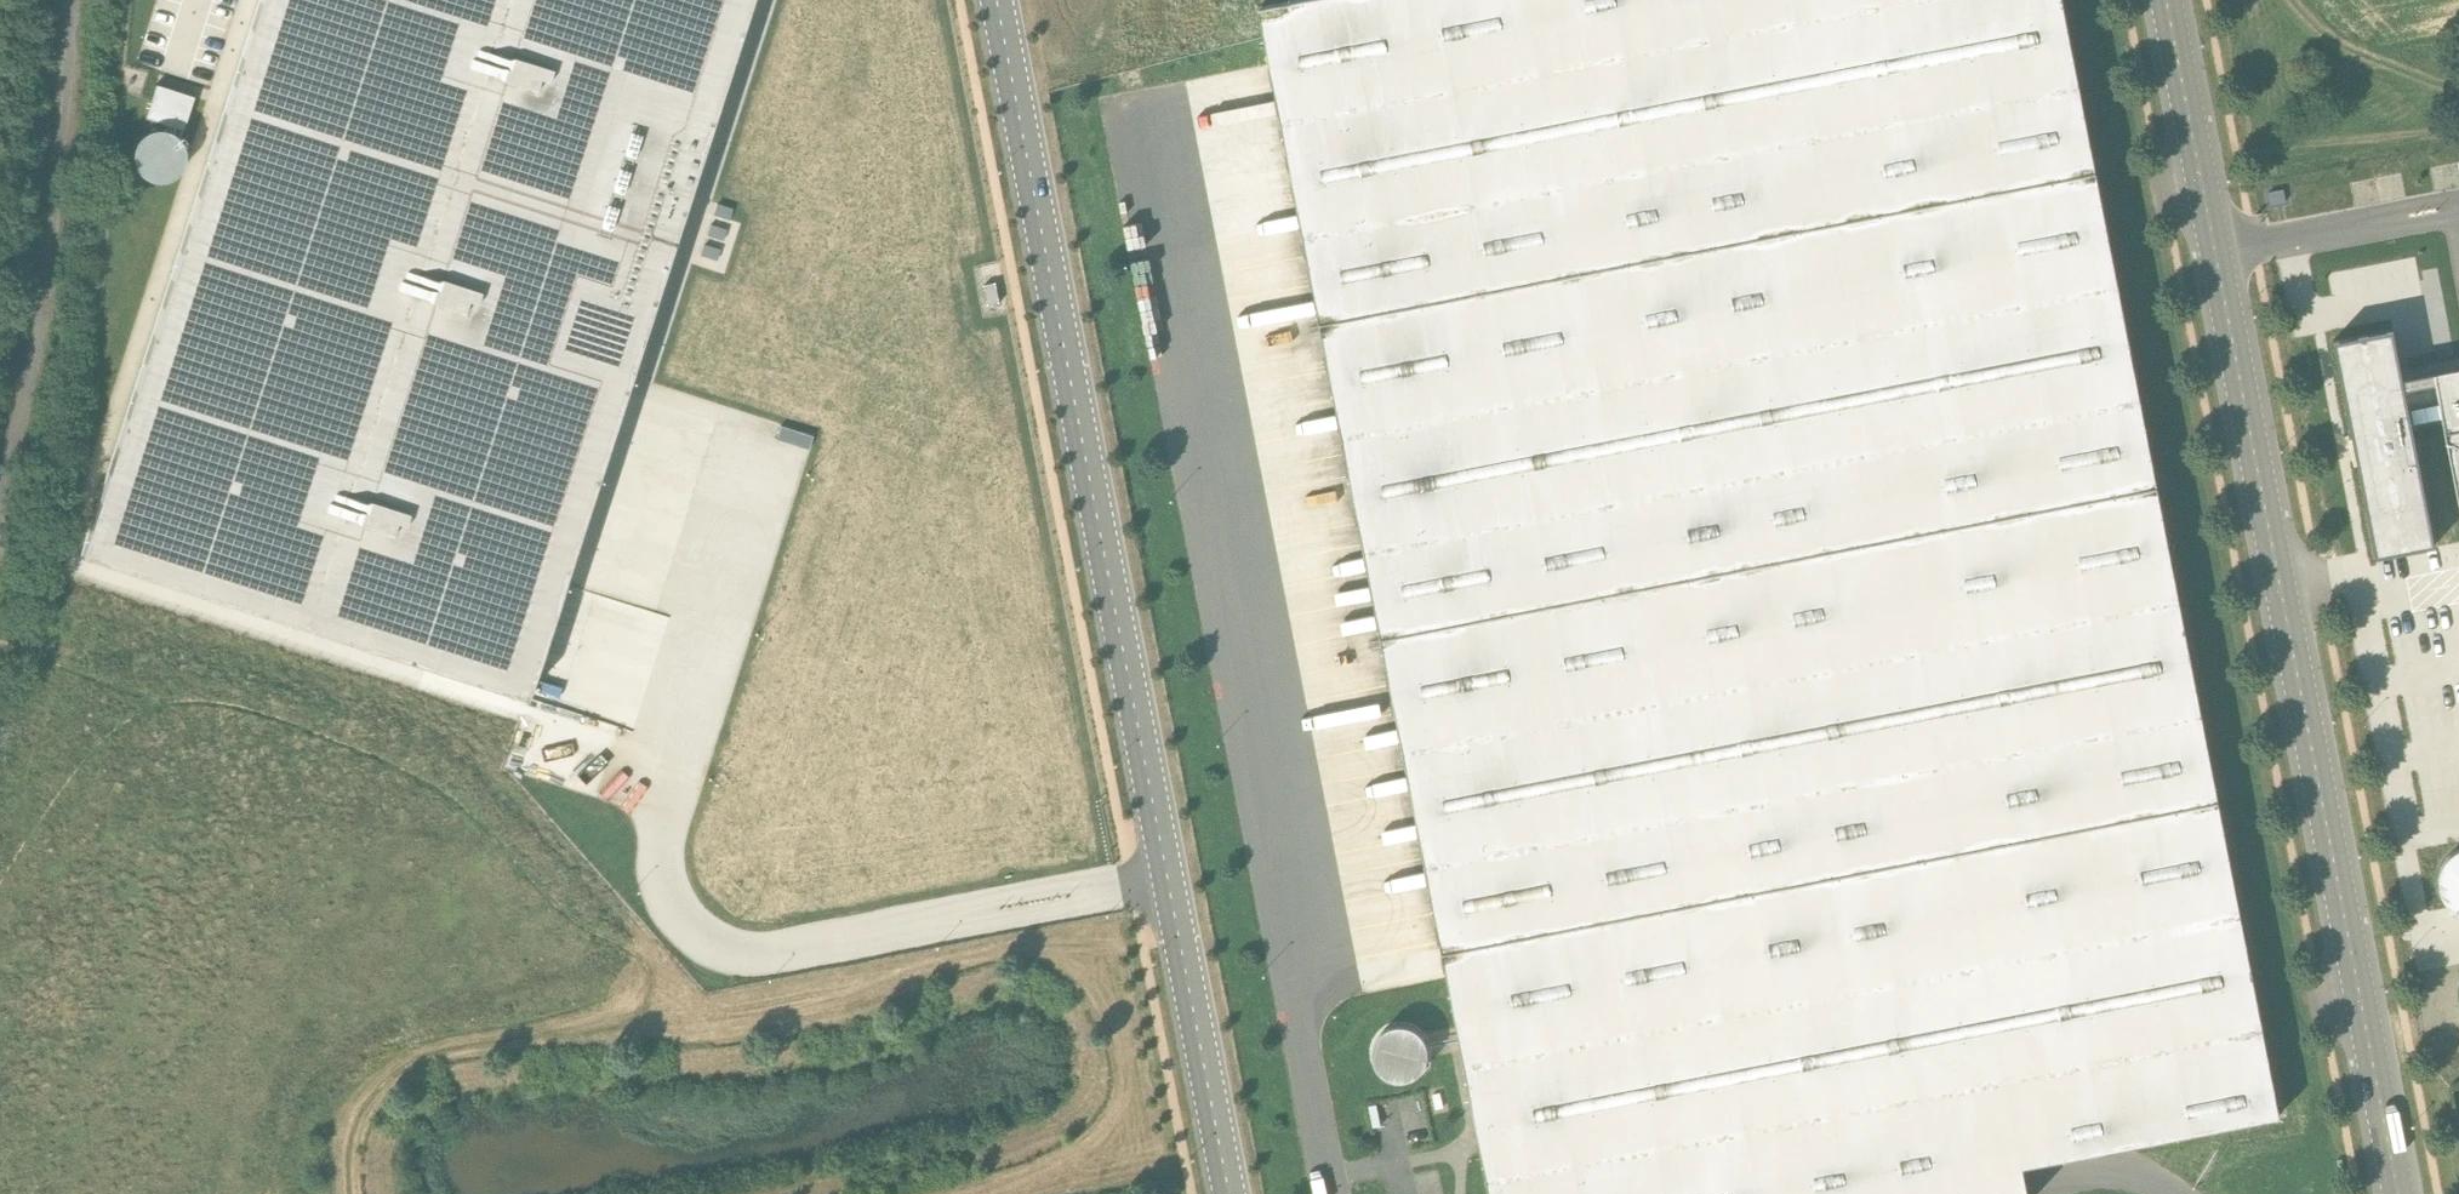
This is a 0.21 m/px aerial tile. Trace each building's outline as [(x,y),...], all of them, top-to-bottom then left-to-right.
[(86,538),(81,555),(526,698),(751,0),(259,0),(86,538)] [(2063,0),(1296,0),(1259,7),(1265,39),(1491,1193),(2028,1193),(2023,1166),(2238,1124),(2280,1116),(2063,0)] [(146,117),(184,129),(194,96),(156,84),(146,117)] [(2389,332),(2337,341),(2378,564),(2429,554),(2389,332)] [(2434,382),(2458,505),(2458,377),(2434,382)] [(2448,839),(2446,900),(2458,901),(2458,840),(2448,839)] [(2437,896),(2431,842),(2404,845),(2409,899),(2437,896)] [(1393,1079),(1435,1060),(1415,1015),(1373,1033),(1393,1079)]
